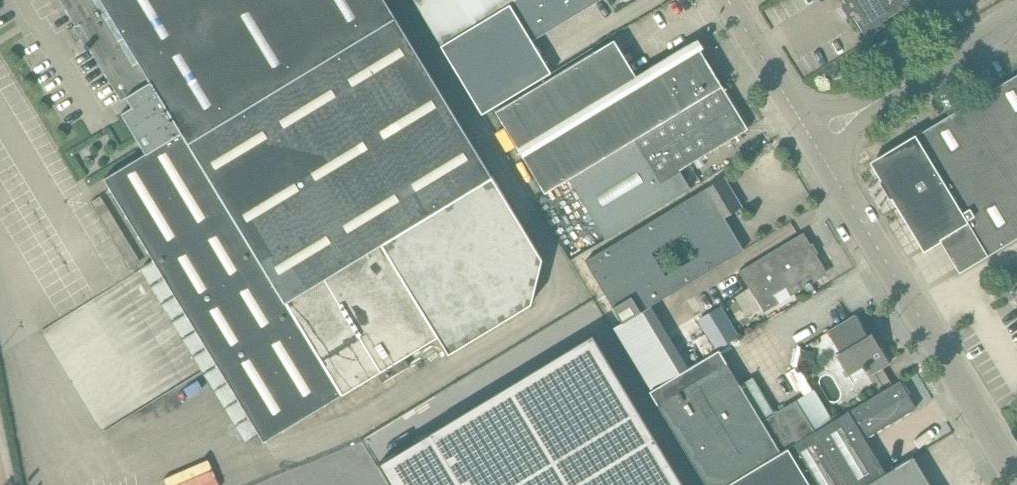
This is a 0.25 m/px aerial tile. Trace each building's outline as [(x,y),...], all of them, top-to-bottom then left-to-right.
[(64,4),(83,36),(122,99),(127,96),(133,105),(122,112),(145,150),(189,142),(396,16),(386,0),(61,0),(64,4)] [(441,45),(515,0),(414,0),(441,45)] [(441,45),(482,114),(551,72),(532,40),(599,0),(515,0),(441,45)] [(846,3),(842,6),(849,18),(854,15),(866,36),(885,25),(883,21),(918,0),(845,0),(846,3)] [(147,152),(105,177),(154,259),(143,265),(208,371),(218,365),(260,434),(264,441),(342,394),(343,394),(378,373),(383,381),(397,373),(410,365),(404,357),(439,336),(449,352),(531,302),(542,258),(492,175),(396,16),(189,142),(145,150),(147,152)] [(595,50),(496,110),(545,192),(569,178),(722,85),(701,49),(700,47),(692,52),(687,44),(650,66),(635,75),(614,39),(595,50)] [(1016,238),(1016,237),(1016,74),(915,135),(917,137),(874,162),(925,246),(939,238),(960,272),(1016,238)] [(722,85),(569,178),(606,239),(691,187),(680,169),(748,128),(722,85)] [(645,309),(744,249),(725,217),(742,207),(724,177),(586,260),(623,322),(632,317),(645,309)] [(102,196),(93,200),(102,220),(106,218),(128,267),(139,262),(117,216),(112,218),(102,196)] [(537,211),(534,213),(521,220),(545,260),(561,250),(537,211)] [(765,309),(777,302),(826,272),(803,234),(742,271),(765,309)] [(745,318),(760,312),(751,287),(736,293),(745,318)] [(708,332),(697,339),(708,356),(719,349),(739,337),(721,307),(700,318),(708,332)] [(623,322),(612,328),(650,391),(683,371),(645,309),(632,317),(623,322)] [(849,374),(863,365),(870,375),(889,363),(876,341),(873,343),(855,314),(828,331),(839,350),(836,353),(849,374)] [(379,464),(392,484),(684,484),(654,436),(593,334),(430,432),(379,464)] [(650,391),(707,484),(726,484),(831,421),(813,390),(762,420),(761,419),(774,411),(753,377),(740,384),(719,349),(708,356),(683,371),(650,391)] [(802,350),(799,364),(813,367),(816,353),(802,350)] [(726,484),(865,484),(885,473),(864,438),(916,407),(900,380),(893,384),(831,421),(726,484)] [(865,484),(930,484),(913,456),(885,473),(865,484)]
